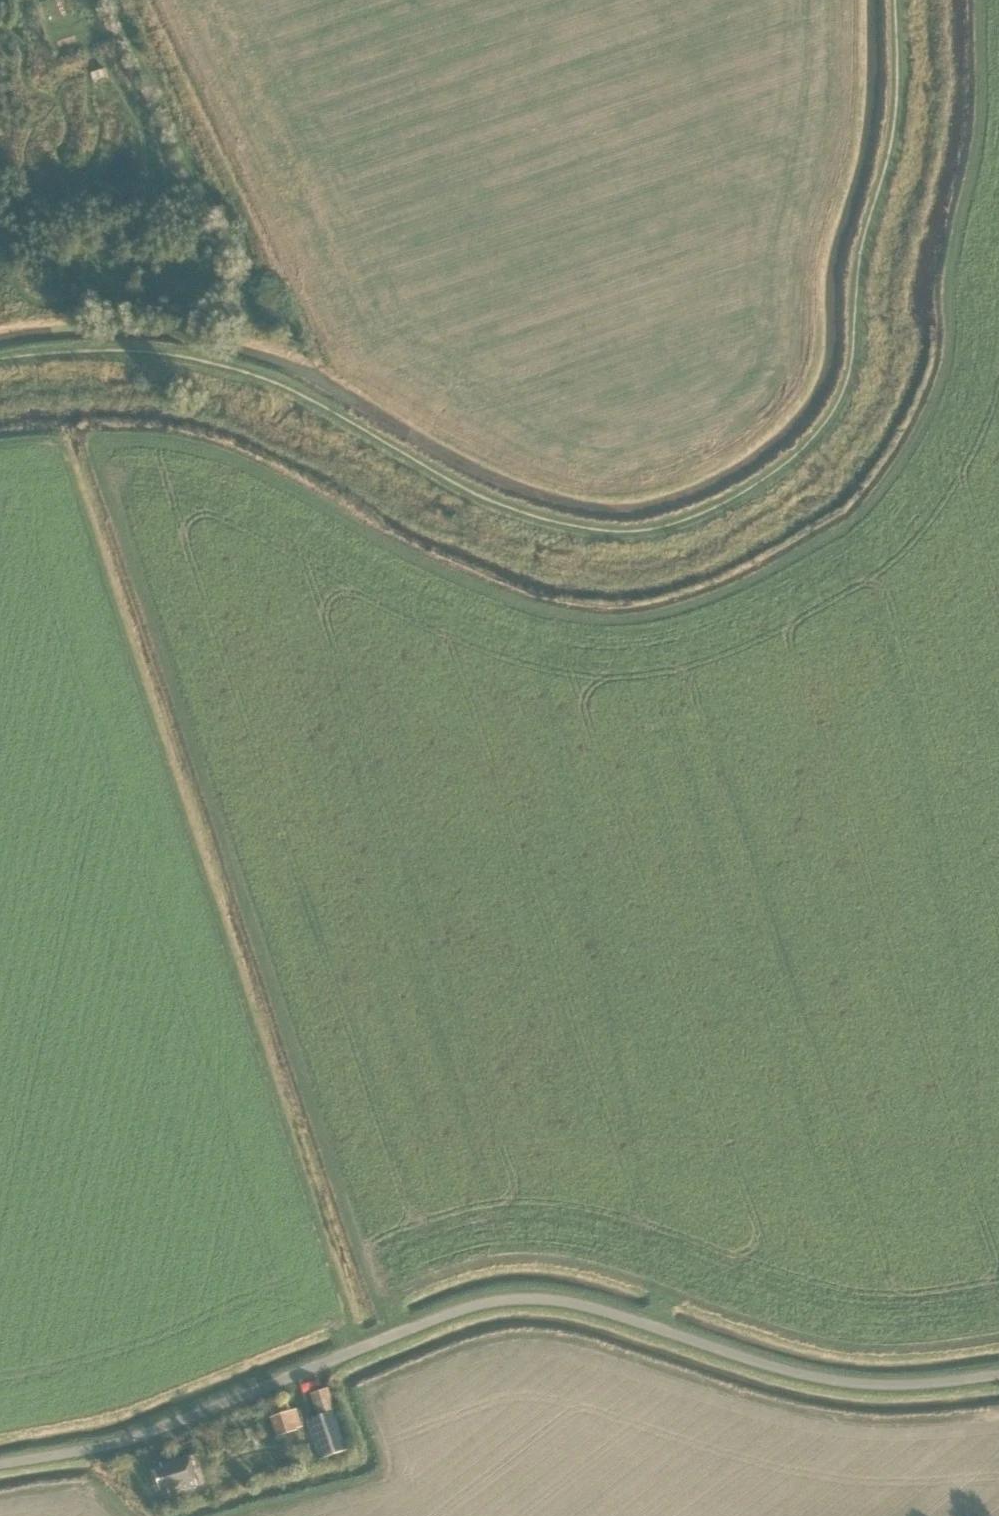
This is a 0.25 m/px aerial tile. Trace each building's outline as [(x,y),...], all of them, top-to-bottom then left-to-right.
[(270,1418),(276,1437),(298,1431),(297,1429),(303,1427),(297,1410),(270,1418)] [(308,1421),(321,1460),(346,1451),(334,1413),(308,1421)] [(186,1444),(190,1456),(201,1453),(197,1440),(186,1444)] [(197,1486),(189,1456),(160,1464),(161,1470),(154,1471),(159,1490),(167,1488),(168,1493),(197,1486)]
